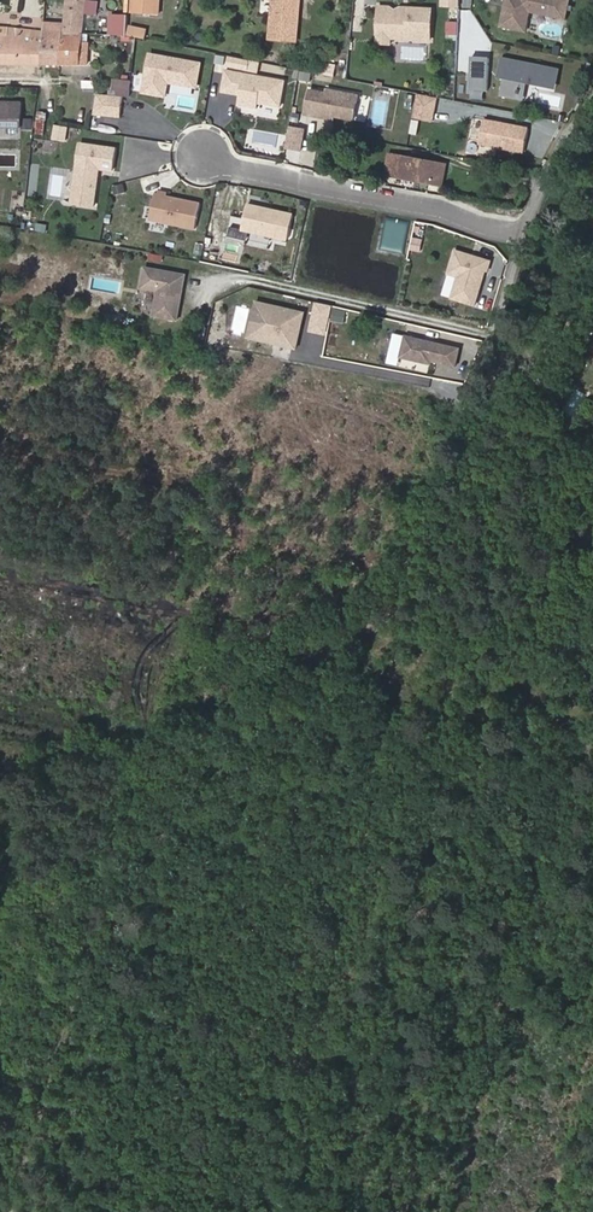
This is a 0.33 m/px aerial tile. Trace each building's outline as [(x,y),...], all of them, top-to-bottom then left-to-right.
[(66,18),(65,18),(63,33),(82,33),(84,15),(85,4),(86,0),(68,0),(66,18)] [(160,0),(132,0),(131,12),(159,14),(160,0)] [(300,0),(273,0),(270,40),(297,42),(300,0)] [(507,2),(515,3),(514,8),(506,6),(502,26),(527,32),(531,12),(547,16),(549,7),(569,11),(571,0),(508,0),(507,2)] [(569,11),(549,7),(547,16),(567,20),(569,11)] [(430,40),(432,9),(405,8),(405,15),(401,15),(396,11),(379,10),(378,33),(391,33),(391,38),(430,40)] [(128,23),(128,19),(117,18),(116,34),(128,35),(128,23)] [(448,21),(448,35),(458,35),(459,22),(448,21)] [(145,39),(147,31),(129,27),(128,35),(137,37),(145,39)] [(41,64),(43,31),(20,29),(8,28),(8,35),(6,63),(41,64)] [(60,64),(63,33),(43,31),(41,64),(60,64)] [(88,43),(89,34),(82,34),(63,33),(60,64),(86,64),(88,43)] [(391,38),(391,33),(378,33),(377,43),(391,44),(391,38)] [(118,40),(117,51),(130,52),(131,41),(118,40)] [(169,84),(198,89),(202,63),(149,53),(142,94),(166,98),(169,84)] [(224,65),(226,55),(218,54),(216,64),(224,65)] [(250,60),(229,56),(227,68),(248,72),(250,60)] [(490,58),(473,57),(471,90),(488,90),(490,58)] [(502,57),(500,66),(507,67),(503,89),(521,93),(525,74),(540,77),(538,85),(549,88),(551,79),(557,81),(560,69),(530,63),(529,65),(511,61),(511,59),(502,57)] [(280,107),(285,81),(226,71),(223,90),(240,93),(238,105),(258,109),(259,103),(280,107)] [(525,74),(521,93),(526,94),(528,83),(538,85),(540,77),(525,74)] [(129,97),(131,80),(114,78),(113,90),(118,90),(117,96),(122,96),(129,97)] [(557,81),(551,79),(549,88),(556,89),(557,81)] [(327,93),(310,90),(305,114),(328,119),(329,115),(335,117),(354,120),(359,95),(327,89),(327,93)] [(94,114),(120,117),(122,96),(117,96),(97,94),(94,114)] [(432,97),(418,94),(414,117),(427,120),(432,97)] [(21,102),(0,102),(0,127),(21,127),(21,102)] [(45,135),(46,121),(38,120),(36,134),(45,135)] [(529,128),(485,120),(480,143),(524,152),(529,128)] [(68,127),(56,126),(54,138),(66,139),(68,127)] [(305,130),(290,127),(286,148),(301,150),(305,130)] [(116,148),(80,143),(74,186),(96,189),(98,176),(96,173),(97,168),(99,169),(113,171),(116,148)] [(347,166),(349,156),(332,152),(330,163),(347,166)] [(401,163),(402,157),(390,155),(389,161),(401,163)] [(441,184),(445,165),(402,157),(401,163),(389,161),(386,174),(441,184)] [(96,189),(74,186),(73,194),(95,197),(96,189)] [(159,195),(155,194),(150,219),(195,229),(201,204),(166,197),(159,195)] [(242,229),(288,240),(293,215),(247,205),(242,229)] [(378,249),(403,254),(409,222),(385,217),(378,249)] [(411,237),(409,250),(420,251),(422,238),(411,237)] [(491,261),(456,251),(449,274),(459,277),(452,298),(475,305),(486,271),(488,271),(491,261)] [(185,275),(146,268),(142,288),(158,291),(154,315),(177,320),(183,290),(180,289),(180,285),(183,286),(185,275)] [(135,310),(153,312),(155,293),(137,291),(135,310)] [(304,313),(257,302),(254,313),(264,315),(261,328),(276,332),(274,343),(296,349),(304,313)] [(343,323),(345,311),(334,309),(332,321),(343,323)] [(460,349),(406,336),(401,357),(431,364),(432,361),(456,367),(460,349)] [(562,410),(575,417),(587,395),(574,388),(562,410)]
